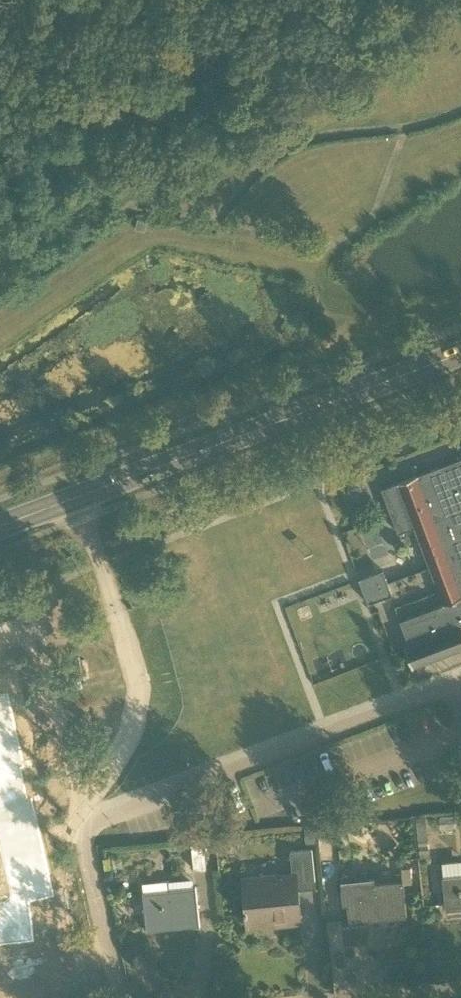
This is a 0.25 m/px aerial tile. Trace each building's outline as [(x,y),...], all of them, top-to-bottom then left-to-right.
[(416,527),(445,604),(401,621),(410,646),(405,648),(413,667),(460,649),(460,459),(382,489),(399,533),(416,527)] [(384,570),(360,579),(369,604),(393,595),(384,570)] [(29,926),(20,888),(53,876),(30,793),(37,791),(28,758),(21,760),(4,695),(0,697),(0,937),(29,926)] [(316,843),(315,826),(305,827),(306,844),(316,843)] [(191,838),(194,870),(207,868),(204,837),(191,838)] [(302,920),(299,890),(316,888),(313,849),(291,851),(293,872),(244,876),(246,910),(244,911),(244,915),(247,914),(248,927),(267,925),(267,923),(302,920)] [(402,868),(403,882),(405,882),(405,885),(412,885),(411,867),(402,868)] [(445,878),(447,909),(460,908),(460,876),(445,878)] [(407,916),(405,885),(405,882),(403,882),(375,884),(375,878),(342,881),(344,905),(348,905),(350,922),(407,916)] [(197,886),(171,889),(170,880),(162,881),(143,883),(147,927),(199,922),(199,926),(201,926),(197,886)] [(38,910),(46,931),(59,927),(51,905),(38,910)]
